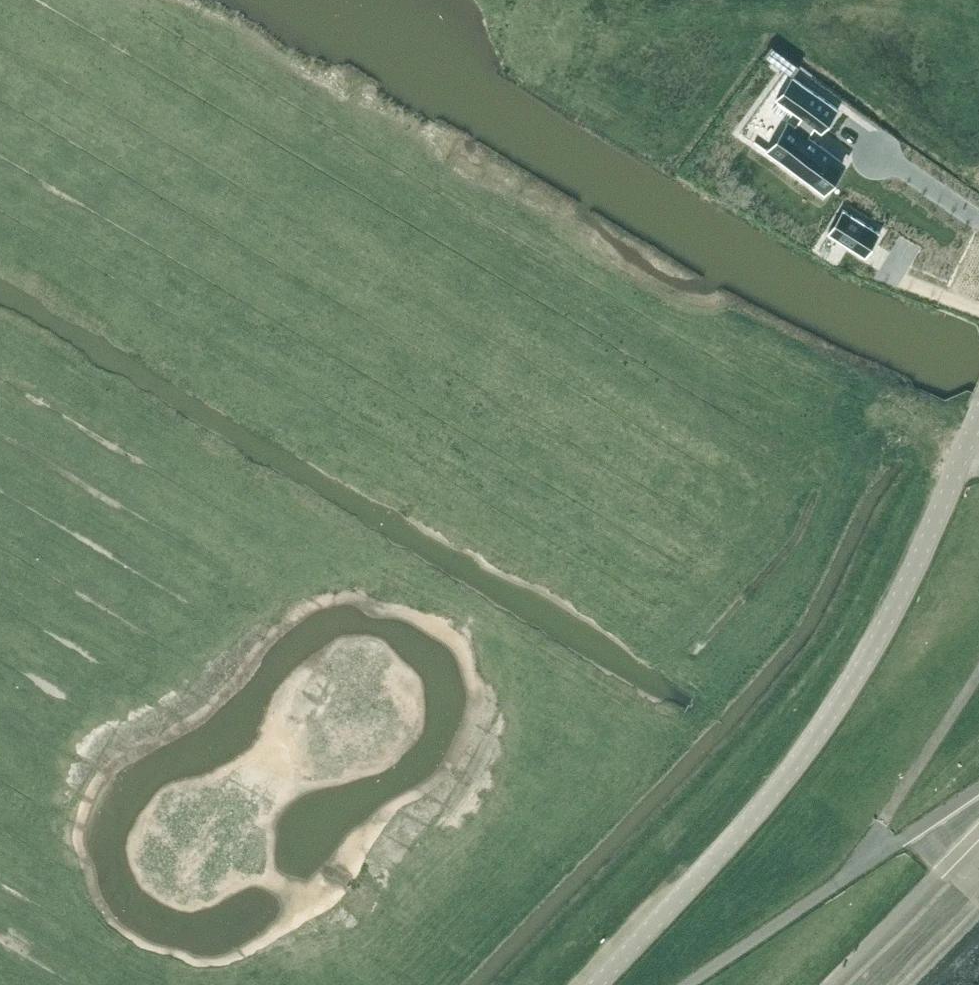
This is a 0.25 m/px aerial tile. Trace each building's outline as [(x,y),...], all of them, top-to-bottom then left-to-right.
[(767,146),(766,147),(825,191),(826,189),(822,187),(843,159),(808,134),(815,125),(822,130),(823,128),(820,126),(835,106),(838,108),(839,107),(793,73),(792,74),(795,77),(780,97),(777,95),(776,96),(802,115),(795,124),(791,120),(770,148),(767,146)] [(830,229),(829,230),(866,254),(867,253),(865,252),(866,250),(879,231),(880,232),(881,231),(879,230),(849,211),(844,207),(843,208),(845,209),(832,230),(830,229)]
